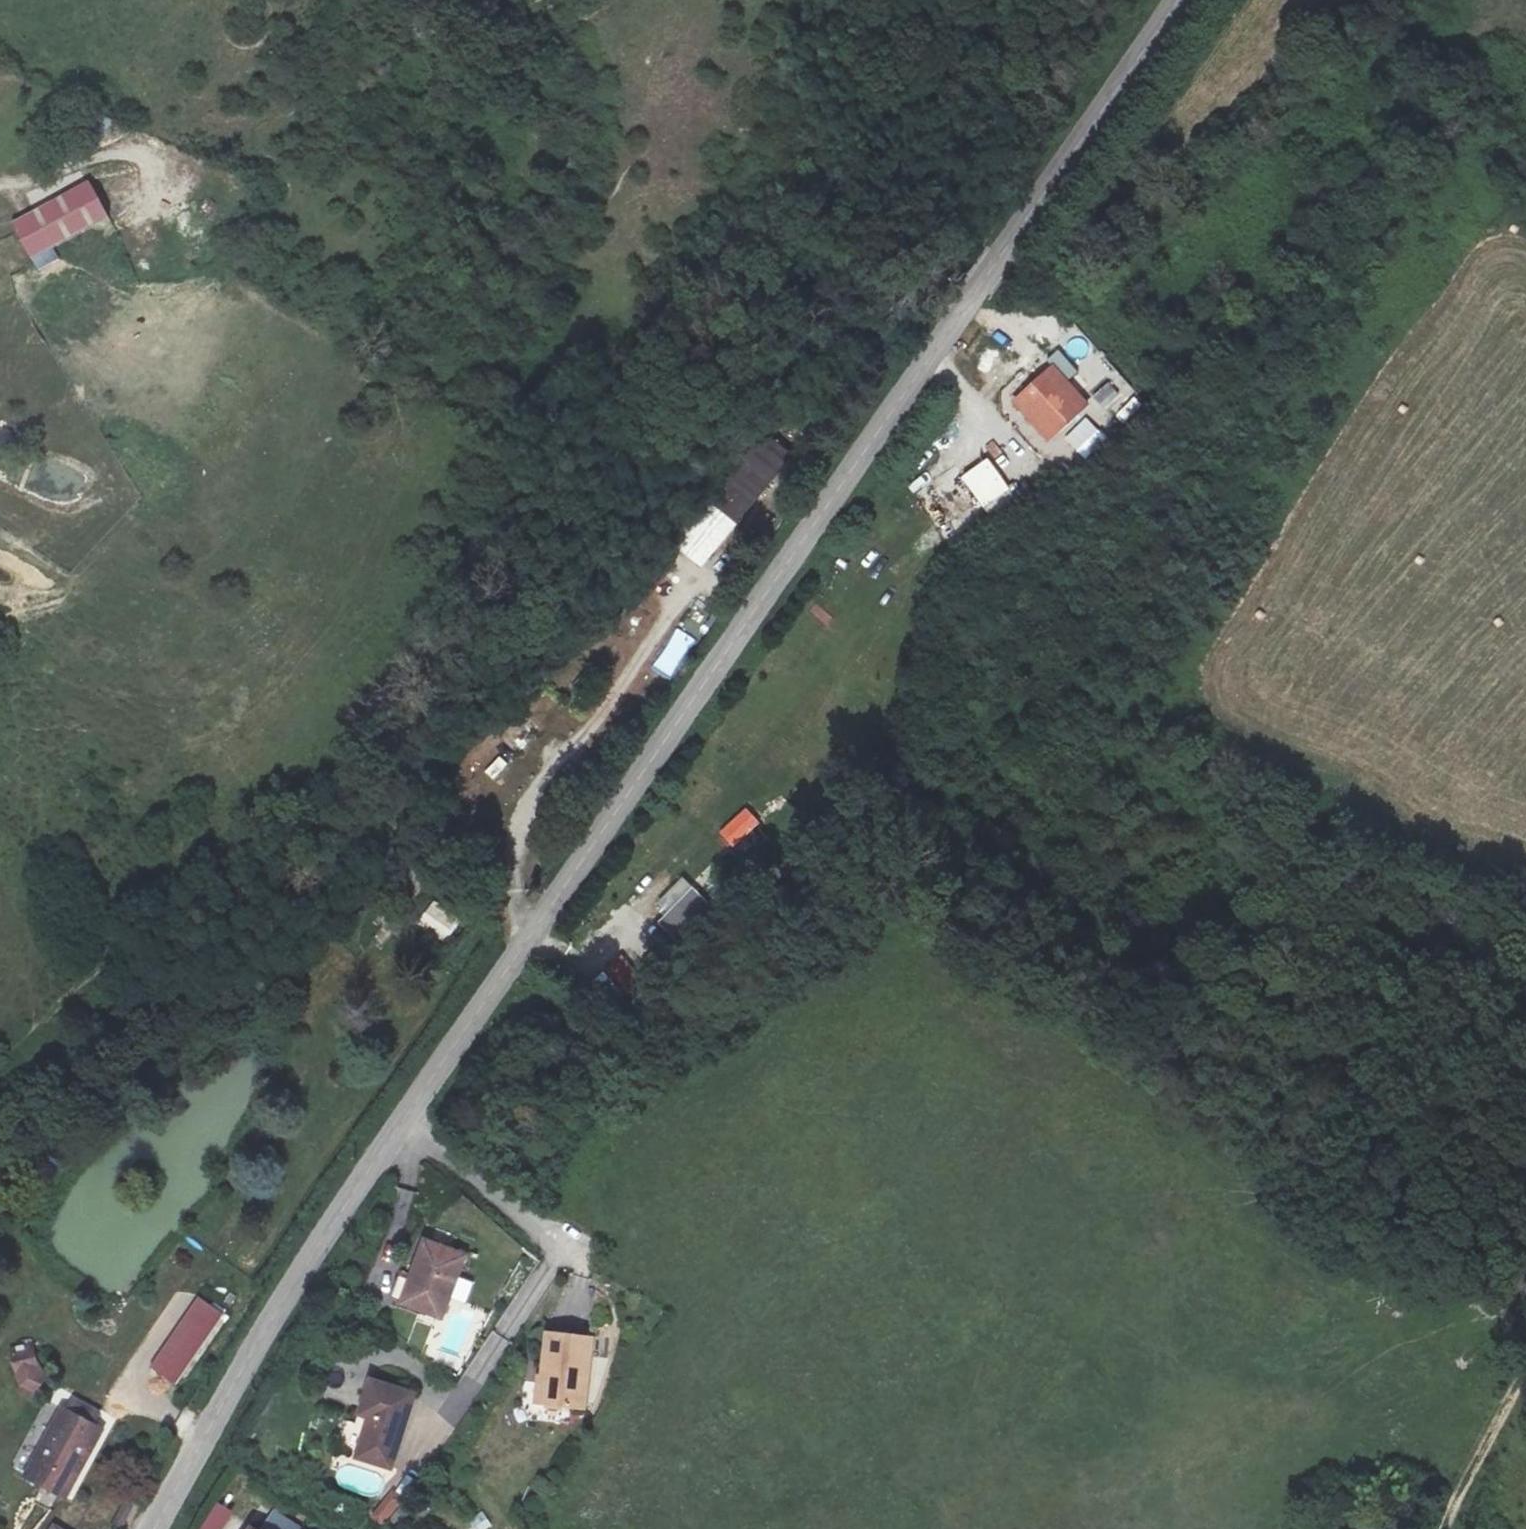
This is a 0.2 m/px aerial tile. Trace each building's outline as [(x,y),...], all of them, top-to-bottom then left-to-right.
[(91,178),(11,220),(31,257),(111,216),(91,178)] [(1053,362),(1010,402),(1049,443),(1092,403),(1053,362)] [(702,568),(795,455),(760,426),(666,539),(702,568)] [(964,471),(985,516),(1014,503),(993,457),(964,471)] [(667,681),(697,641),(677,626),(647,667),(667,681)] [(745,805),(719,834),(735,849),(762,821),(745,805)] [(656,922),(678,944),(715,907),(692,885),(656,922)] [(460,1292),(425,1277),(400,1336),(436,1351),(460,1292)] [(178,1387),(224,1313),(196,1296),(150,1369),(178,1387)] [(20,1392),(44,1387),(35,1342),(11,1347),(20,1392)] [(583,1370),(542,1369),(539,1437),(581,1438),(583,1370)] [(98,1433),(64,1415),(29,1483),(74,1506),(86,1484),(73,1478),(98,1433)] [(401,1426),(367,1416),(358,1450),(369,1453),(355,1493),(388,1503),(398,1471),(392,1470),(394,1464),(400,1466),(407,1443),(396,1440),(401,1426)] [(411,1429),(401,1426),(396,1440),(407,1443),(411,1429)] [(233,1513),(216,1503),(200,1528),(224,1528),(233,1513)] [(464,1524),(467,1528),(488,1528),(493,1526),(484,1511),(464,1524)]
